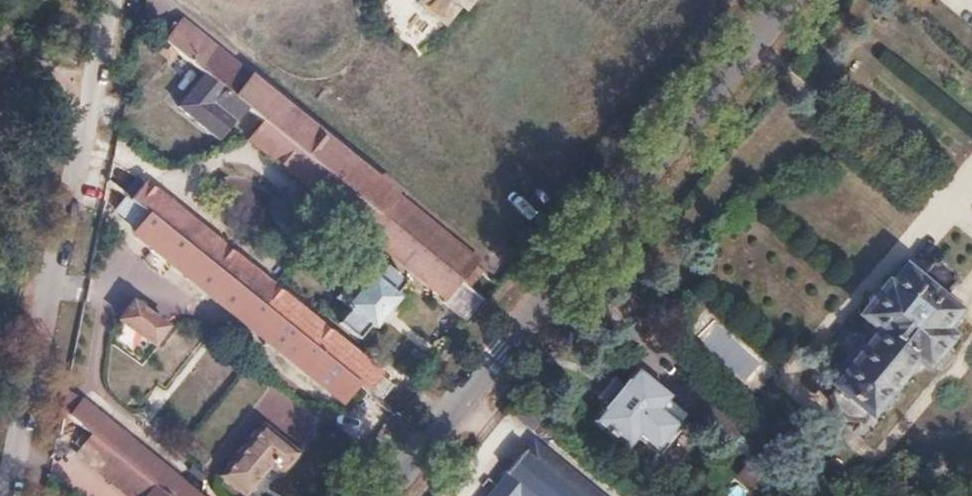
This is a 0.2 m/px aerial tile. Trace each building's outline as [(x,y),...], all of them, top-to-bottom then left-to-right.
[(395,26),(421,48),(457,3),(463,8),(469,0),(416,0),(395,26)] [(174,23),(160,40),(164,43),(183,58),(199,71),(253,113),(259,118),(351,191),(461,279),(469,284),(482,268),(174,23)] [(164,43),(156,52),(175,68),(183,58),(164,43)] [(199,71),(172,104),(226,147),(253,113),(199,71)] [(259,118),(245,136),(337,209),(351,191),(259,118)] [(144,182),(130,200),(258,303),(273,286),(144,182)] [(351,191),(337,209),(447,297),(461,279),(351,191)] [(125,196),(115,210),(138,229),(134,234),(342,401),(357,382),(258,303),(130,200),(125,196)] [(361,267),(336,296),(350,307),(340,321),(359,336),(370,323),(374,327),(398,298),(393,295),(405,281),(385,264),(374,278),(361,267)] [(882,333),(836,389),(871,417),(916,362),(923,368),(948,338),(940,332),(956,312),(903,269),(888,287),(885,285),(860,315),(882,333)] [(273,286),(258,303),(357,382),(370,392),(383,374),(273,286)] [(132,301),(119,320),(153,344),(166,327),(132,301)] [(609,401),(595,417),(630,445),(639,434),(660,452),(686,421),(664,403),(673,393),(639,364),(624,382),(614,374),(599,393),(609,401)] [(85,402),(72,417),(85,427),(97,412),(85,402)] [(85,427),(95,435),(170,495),(201,495),(97,412),(85,427)] [(263,425),(222,475),(246,493),(272,462),(283,470),(298,451),(263,425)] [(83,451),(138,495),(170,495),(95,435),(83,451)] [(487,495),(516,495),(519,493),(523,495),(590,495),(529,446),(515,462),(487,495)]
